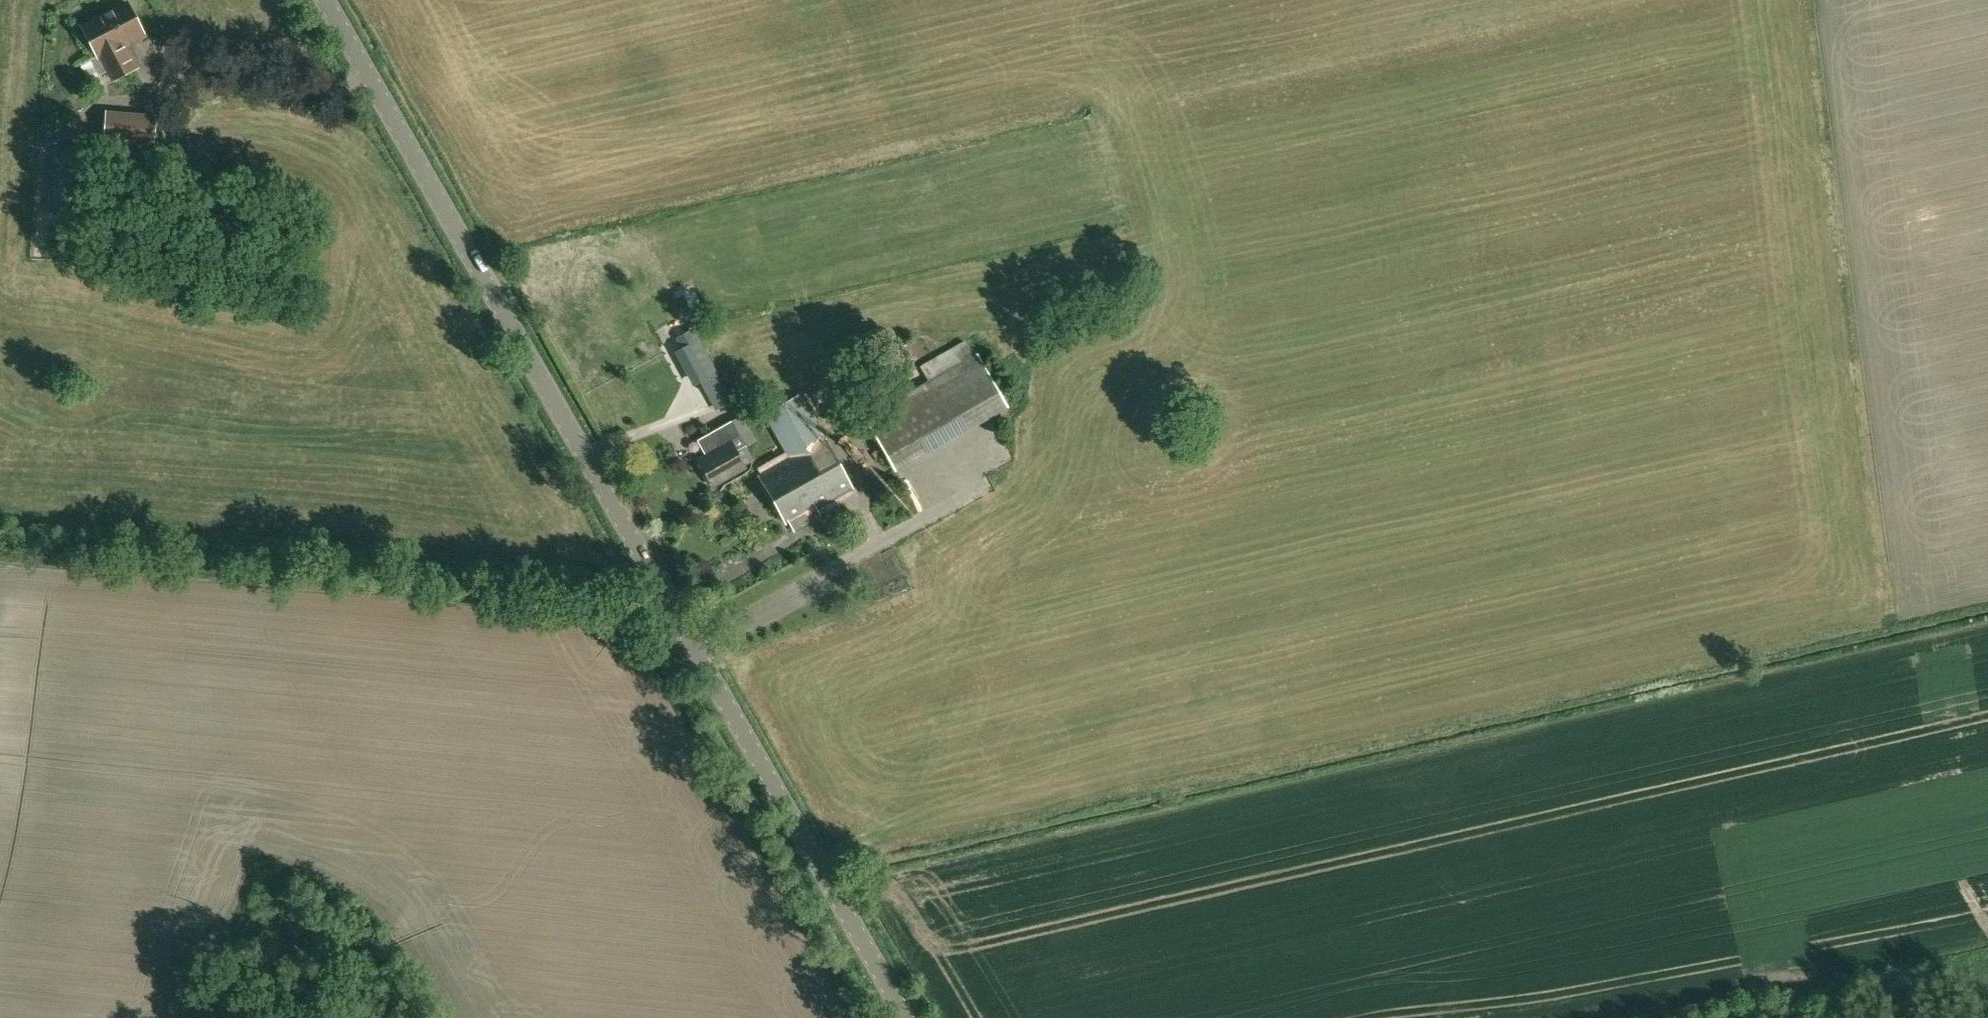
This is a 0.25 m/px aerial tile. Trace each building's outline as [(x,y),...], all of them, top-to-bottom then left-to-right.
[(82,26),(98,56),(99,56),(112,80),(136,67),(123,44),(142,34),(126,3),(82,26)] [(104,121),(102,145),(110,146),(153,150),(155,126),(104,121)] [(721,384),(697,339),(681,348),(701,382),(706,392),(721,384)] [(867,422),(895,467),(1004,400),(977,354),(867,422)] [(804,514),(850,487),(799,396),(766,414),(791,458),(776,467),(777,469),(760,478),(785,522),(803,512),(804,514)] [(747,449),(757,442),(742,415),(698,441),(707,457),(698,462),(713,486),(745,467),(730,441),(739,436),(747,449)]
